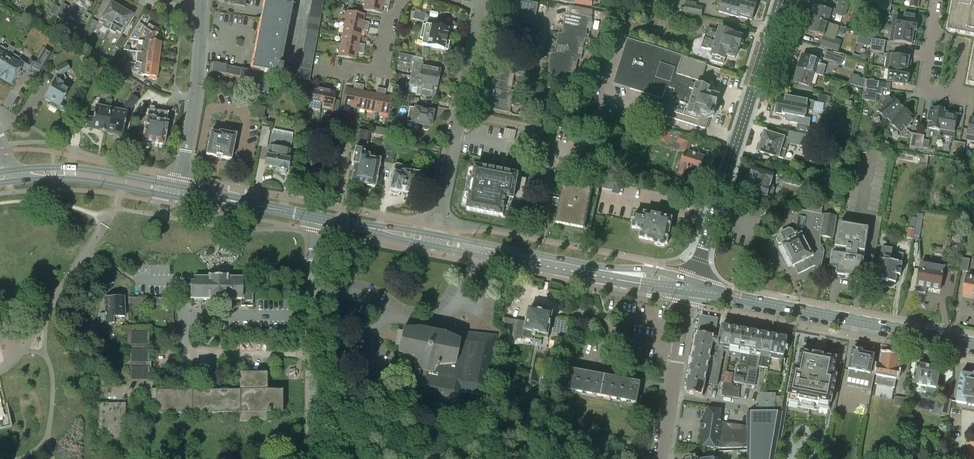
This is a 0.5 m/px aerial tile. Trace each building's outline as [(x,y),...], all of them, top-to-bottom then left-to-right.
[(89,1),(90,0),(74,0),(69,9),(82,17),(88,7),(90,6),(91,4),(91,2),(89,1)] [(251,71),(272,75),(281,76),(283,65),(281,65),(292,8),(286,6),(286,5),(285,5),(285,2),(276,0),(265,0),(258,38),(251,71)] [(312,0),(311,7),(322,9),(324,3),(312,0)] [(372,0),(365,0),(363,10),(381,14),(382,7),(388,8),(389,3),(372,0)] [(510,9),(536,14),(538,4),(519,0),(511,0),(510,9)] [(738,18),(739,17),(751,20),(757,0),(722,0),(718,12),(738,18)] [(910,7),(917,9),(919,0),(911,0),(910,7)] [(947,30),(973,36),(973,0),(953,0),(947,30)] [(696,6),(696,3),(686,1),(684,12),(701,16),(703,8),(696,6)] [(813,5),(812,10),(815,11),(812,19),(828,24),(830,16),(834,17),(835,14),(844,17),(845,14),(848,4),(839,1),(836,10),(832,9),(832,11),(813,5)] [(106,21),(112,25),(121,9),(120,9),(120,7),(117,5),(115,6),(110,3),(99,22),(104,24),(106,21)] [(615,12),(629,16),(632,8),(618,3),(615,12)] [(59,8),(55,16),(61,20),(68,8),(62,4),(59,8)] [(884,5),(877,4),(876,10),(890,12),(891,6),(884,5)] [(55,17),(55,16),(59,8),(54,5),(49,13),(55,17)] [(321,15),(322,9),(311,7),(310,12),(321,15)] [(112,25),(108,30),(115,34),(116,32),(121,34),(132,16),(127,12),(127,11),(123,9),(122,9),(121,9),(112,25)] [(536,14),(510,9),(507,20),(534,25),(536,14)] [(347,11),(344,23),(368,27),(369,23),(363,22),(364,15),(347,11)] [(412,19),(423,21),(425,14),(413,11),(412,19)] [(565,13),(563,24),(590,29),(592,19),(593,13),(583,11),(581,17),(565,13)] [(310,12),(309,18),(320,21),(321,15),(310,12)] [(892,28),(916,32),(917,32),(919,19),(915,18),(915,16),(904,15),(904,16),(893,15),(891,28),(892,28)] [(320,21),(309,18),(307,24),(319,26),(320,21)] [(812,19),(808,32),(824,37),(837,41),(841,28),(828,24),(812,19)] [(83,33),(88,37),(97,23),(91,20),(83,33)] [(145,37),(144,41),(157,42),(158,31),(147,24),(145,28),(143,26),(139,23),(130,39),(135,40),(139,33),(145,37)] [(344,23),(342,34),(360,37),(361,31),(367,32),(368,27),(344,23)] [(319,26),(307,24),(306,30),(318,33),(319,26)] [(563,24),(561,34),(585,39),(588,40),(590,29),(563,24)] [(424,46),(447,51),(449,42),(445,42),(447,30),(422,25),(421,34),(426,35),(424,46)] [(712,56),(713,56),(711,61),(722,65),(724,60),(725,60),(726,56),(734,58),(737,48),(739,48),(742,38),(732,34),(720,30),(719,32),(714,30),(707,28),(704,38),(701,48),(713,52),(712,56)] [(916,32),(892,28),(889,42),(912,45),(912,42),(915,42),(916,32)] [(558,33),(556,44),(583,49),(585,39),(561,34),(558,33)] [(342,34),(340,45),(364,50),(365,45),(359,44),(360,37),(342,34)] [(115,47),(120,49),(123,45),(126,40),(121,37),(115,47)] [(824,37),(821,46),(838,51),(841,42),(837,41),(824,37)] [(674,90),(666,117),(705,129),(708,119),(713,116),(712,113),(713,107),(715,107),(718,97),(707,93),(708,89),(697,86),(699,82),(700,82),(706,64),(682,56),(627,39),(613,84),(662,99),(666,87),(674,90)] [(872,39),(871,45),(884,47),(885,41),(872,39)] [(136,52),(143,52),(159,54),(161,43),(157,42),(144,41),(142,41),(142,46),(137,46),(136,52)] [(554,54),(577,59),(580,60),(583,49),(556,44),(554,54)] [(364,50),(340,45),(338,57),(356,60),(357,53),(363,54),(364,50)] [(884,47),(871,45),(870,51),(883,53),(884,47)] [(12,53),(14,49),(9,46),(7,50),(1,46),(0,46),(0,73),(12,53)] [(0,74),(0,77),(11,84),(22,66),(31,71),(31,70),(40,75),(53,53),(44,48),(36,62),(30,58),(28,62),(12,53),(0,73),(0,74)] [(136,52),(135,63),(138,63),(158,66),(159,54),(143,52),(136,52)] [(824,59),(841,65),(843,57),(826,52),(824,59)] [(118,53),(114,60),(123,61),(124,54),(118,53)] [(551,53),(549,64),(575,69),(577,59),(554,54),(551,53)] [(852,58),(861,61),(861,60),(862,57),(863,55),(864,54),(861,53),(860,57),(853,55),(852,58)] [(396,62),(411,65),(412,56),(398,54),(396,62)] [(799,62),(797,69),(813,74),(816,63),(820,64),(822,58),(808,54),(807,57),(803,56),(800,63),(799,62)] [(885,69),(889,69),(910,72),(911,61),(909,61),(909,57),(887,54),(885,69)] [(111,66),(121,72),(126,62),(123,61),(114,60),(111,66)] [(413,62),(411,77),(437,82),(439,70),(422,67),(422,64),(413,62)] [(57,111),(58,109),(61,111),(64,111),(66,107),(65,105),(62,103),(69,90),(62,86),(66,79),(63,74),(70,70),(66,63),(55,70),(59,77),(57,80),(55,79),(43,99),(50,103),(48,106),(57,111)] [(158,66),(138,63),(135,63),(134,68),(139,69),(138,75),(149,77),(149,79),(156,80),(158,66)] [(211,71),(225,74),(227,66),(213,63),(211,71)] [(549,64),(547,74),(573,80),(575,69),(549,64)] [(512,81),(514,71),(488,66),(486,76),(512,81)] [(239,82),(238,88),(268,94),(272,75),(242,69),(239,82)] [(309,81),(311,71),(310,71),(299,69),(298,76),(297,79),(309,81)] [(813,74),(797,69),(795,75),(796,76),(794,83),(799,85),(798,88),(812,92),(814,86),(810,84),(813,74)] [(910,72),(889,69),(887,81),(893,82),(893,84),(904,86),(904,84),(908,85),(910,72)] [(486,76),(484,87),(487,87),(510,92),(512,81),(486,76)] [(856,87),(859,79),(851,76),(848,85),(856,87)] [(437,82),(411,77),(409,85),(417,87),(420,88),(419,95),(434,98),(437,82)] [(308,82),(291,79),(289,90),(306,93),(308,82)] [(865,80),(864,86),(878,88),(879,82),(865,80)] [(343,106),(354,108),(359,85),(355,84),(353,90),(346,88),(343,106)] [(354,108),(366,111),(369,93),(362,92),(364,86),(359,85),(354,108)] [(878,88),(864,86),(863,92),(877,94),(878,88)] [(308,106),(320,109),(324,89),(312,87),(308,106)] [(511,103),(513,92),(510,92),(487,87),(485,97),(511,103)] [(366,111),(377,113),(382,89),(377,88),(376,94),(369,93),(366,111)] [(324,89),(320,109),(331,111),(330,114),(337,115),(340,101),(334,100),(335,92),(324,89)] [(382,89),(377,113),(388,115),(392,97),(385,96),(386,90),(382,89)] [(106,99),(104,109),(110,110),(106,132),(107,132),(108,136),(111,137),(114,134),(123,135),(127,113),(138,100),(133,95),(121,109),(111,107),(112,100),(106,99)] [(818,101),(829,103),(830,97),(819,95),(818,101)] [(485,97),(483,108),(509,113),(511,103),(485,97)] [(812,112),(814,102),(785,97),(785,100),(779,99),(776,113),(785,115),(785,118),(784,118),(787,122),(791,123),(809,126),(810,119),(804,118),(806,110),(812,112)] [(882,106),(877,111),(885,121),(887,119),(889,121),(900,110),(899,109),(902,107),(893,97),(890,100),(889,98),(881,105),(882,106)] [(396,106),(407,108),(408,101),(398,99),(396,106)] [(88,119),(86,128),(106,132),(110,110),(104,109),(96,107),(93,120),(88,119)] [(142,142),(143,146),(152,147),(153,144),(163,146),(167,123),(165,123),(167,112),(153,110),(154,107),(149,107),(148,109),(143,133),(142,139),(142,142)] [(258,107),(256,119),(263,120),(265,108),(258,107)] [(406,122),(411,123),(422,125),(422,126),(424,129),(427,129),(430,128),(433,112),(414,108),(409,107),(406,122)] [(928,129),(940,131),(944,111),(945,110),(932,108),(931,112),(929,112),(927,122),(929,122),(928,129)] [(900,110),(889,121),(892,124),(890,126),(901,133),(905,128),(906,129),(913,121),(911,120),(914,116),(903,109),(901,110),(900,110)] [(944,111),(940,131),(939,135),(954,138),(958,116),(954,115),(955,113),(944,111)] [(973,142),(973,116),(973,119),(970,118),(966,140),(973,142)] [(373,135),(385,137),(387,130),(374,127),(373,135)] [(259,146),(265,147),(269,129),(262,128),(259,146)] [(808,128),(807,136),(819,138),(824,139),(826,131),(808,128)] [(505,129),(503,139),(514,142),(516,132),(505,129)] [(679,135),(679,134),(671,132),(660,129),(656,141),(667,144),(668,141),(681,144),(679,152),(684,153),(680,166),(678,174),(685,176),(687,168),(699,172),(704,157),(687,151),(691,139),(679,135)] [(276,174),(285,175),(285,171),(286,171),(288,160),(290,151),(289,151),(293,134),(272,130),(269,147),(267,156),(265,166),(277,169),(276,174)] [(350,183),(374,188),(379,160),(368,158),(368,156),(367,156),(371,133),(358,131),(355,147),(357,147),(356,151),(354,150),(354,153),(351,166),(354,166),(350,183)] [(206,155),(231,160),(236,135),(218,132),(218,133),(210,132),(206,155)] [(819,138),(807,136),(789,132),(788,139),(784,138),(783,139),(765,133),(761,144),(760,145),(758,149),(759,150),(759,152),(783,159),(786,150),(788,144),(808,148),(807,152),(815,153),(816,149),(819,138)] [(909,147),(915,148),(918,135),(912,133),(909,147)] [(918,135),(915,148),(922,150),(924,136),(918,135)] [(384,152),(393,153),(395,139),(387,138),(384,152)] [(950,155),(956,156),(959,142),(953,141),(950,155)] [(959,142),(956,156),(963,157),(965,144),(959,142)] [(395,154),(383,152),(381,163),(393,165),(395,154)] [(404,168),(404,166),(394,164),(393,173),(392,172),(388,191),(390,194),(397,195),(399,194),(400,189),(405,190),(404,193),(404,194),(403,198),(413,200),(414,196),(415,196),(419,174),(408,172),(408,173),(406,172),(407,169),(404,168)] [(467,209),(504,217),(507,199),(514,200),(515,197),(522,199),(526,179),(519,178),(520,174),(501,170),(475,165),(472,179),(469,178),(466,195),(469,195),(467,209)] [(751,176),(750,182),(748,183),(746,187),(747,189),(747,191),(767,197),(767,196),(772,198),(775,189),(773,188),(773,186),(770,185),(774,174),(754,168),(754,169),(752,170),(750,174),(751,176)] [(671,187),(683,190),(685,183),(674,179),(671,187)] [(552,206),(558,207),(554,223),(585,229),(593,188),(563,182),(559,200),(553,199),(552,206)] [(602,190),(612,192),(613,185),(603,183),(602,190)] [(808,203),(806,212),(821,215),(823,205),(808,203)] [(782,226),(782,230),(783,233),(777,236),(778,237),(776,240),(779,245),(782,244),(794,267),(798,275),(814,267),(814,266),(821,268),(823,255),(824,251),(820,243),(821,237),(833,239),(836,218),(821,215),(806,212),(785,208),(782,226)] [(653,241),(655,245),(663,246),(667,244),(672,219),(644,213),(644,216),(635,214),(632,228),(641,230),(639,238),(653,241)] [(907,238),(913,240),(916,219),(911,218),(907,238)] [(846,276),(851,277),(860,278),(861,279),(861,277),(864,258),(863,258),(864,252),(865,253),(868,229),(839,224),(835,248),(836,248),(835,254),(833,253),(831,268),(838,269),(837,274),(837,275),(838,275),(846,276)] [(881,261),(878,283),(879,285),(893,287),(895,286),(897,276),(900,276),(902,263),(903,254),(891,252),(892,250),(883,249),(882,251),(880,252),(880,255),(882,256),(881,261)] [(917,286),(916,292),(925,294),(926,288),(940,290),(944,268),(925,265),(926,259),(919,257),(917,264),(920,264),(916,286),(917,286)] [(959,271),(967,272),(969,260),(962,259),(959,271)] [(253,299),(253,285),(241,285),(241,278),(227,278),(227,276),(208,276),(208,278),(194,278),(194,282),(190,282),(190,298),(194,298),(194,299),(208,299),(208,300),(226,300),(226,299),(253,299)] [(965,277),(964,283),(965,283),(963,296),(973,298),(973,279),(965,277)] [(125,317),(124,298),(104,299),(105,325),(114,324),(113,318),(125,317)] [(529,309),(523,338),(532,340),(533,336),(535,337),(536,333),(548,335),(552,313),(529,309)] [(568,319),(555,316),(551,337),(570,341),(568,319)] [(697,333),(690,372),(718,377),(724,350),(728,351),(729,343),(724,342),(726,333),(720,333),(719,339),(714,338),(714,336),(717,319),(701,316),(698,333),(697,333)] [(722,326),(720,333),(726,333),(724,342),(729,343),(732,328),(722,326)] [(120,327),(120,333),(125,333),(125,345),(120,345),(120,351),(125,351),(126,363),(120,363),(120,369),(126,369),(126,386),(92,386),(93,406),(98,406),(99,449),(125,448),(125,423),(132,423),(131,391),(150,391),(150,407),(156,407),(156,415),(239,414),(239,422),(267,422),(267,414),(282,414),(282,391),(266,391),(266,373),(239,374),(239,392),(227,392),(227,390),(221,390),(221,392),(209,392),(209,390),(203,390),(203,392),(191,392),(191,390),(186,390),(186,392),(174,392),(174,390),(168,390),(168,392),(156,392),(156,380),(149,380),(149,368),(150,368),(150,363),(149,363),(149,351),(150,351),(150,345),(149,345),(148,333),(150,333),(150,327),(120,327)] [(729,343),(728,351),(741,354),(738,370),(736,369),(734,383),(755,386),(758,367),(764,334),(732,328),(729,343)] [(402,331),(397,330),(395,345),(399,346),(397,355),(413,362),(413,370),(415,371),(411,394),(461,404),(463,392),(484,396),(496,336),(451,331),(448,337),(443,335),(419,330),(402,331)] [(775,336),(764,334),(758,367),(768,369),(775,336)] [(775,336),(768,369),(768,373),(780,375),(785,351),(788,350),(788,347),(786,345),(787,338),(775,336)] [(849,371),(846,386),(871,391),(875,373),(871,372),(874,356),(862,354),(862,352),(853,350),(848,371),(849,371)] [(799,397),(798,402),(819,406),(820,402),(831,404),(836,377),(832,376),(835,359),(824,357),(824,356),(813,354),(801,352),(798,369),(794,368),(788,395),(799,397)] [(876,376),(874,385),(894,389),(896,380),(898,369),(897,369),(899,359),(882,355),(880,366),(878,365),(876,376)] [(913,378),(913,380),(914,381),(913,385),(927,387),(926,392),(933,394),(934,388),(936,389),(940,369),(916,365),(914,378),(913,378)] [(561,380),(562,381),(560,389),(637,404),(641,383),(564,368),(562,378),(561,380)] [(724,381),(733,383),(735,373),(726,371),(724,381)] [(690,373),(688,380),(705,384),(717,386),(718,377),(690,372),(690,373)] [(956,403),(969,405),(968,406),(973,407),(973,375),(973,376),(961,374),(956,403)] [(705,384),(688,380),(686,393),(703,396),(705,384)] [(722,396),(738,398),(740,387),(733,386),(733,384),(723,383),(722,396)] [(702,444),(703,446),(715,448),(715,447),(721,448),(747,448),(747,458),(773,458),(781,413),(775,413),(776,394),(759,393),(758,412),(758,418),(748,418),(747,426),(719,422),(721,410),(708,408),(707,410),(708,411),(702,421),(701,421),(699,433),(700,433),(703,444),(702,444)] [(895,396),(893,405),(903,407),(905,398),(895,396)] [(942,413),(949,415),(951,401),(944,399),(942,413)] [(527,417),(533,418),(535,405),(529,404),(527,417)]
